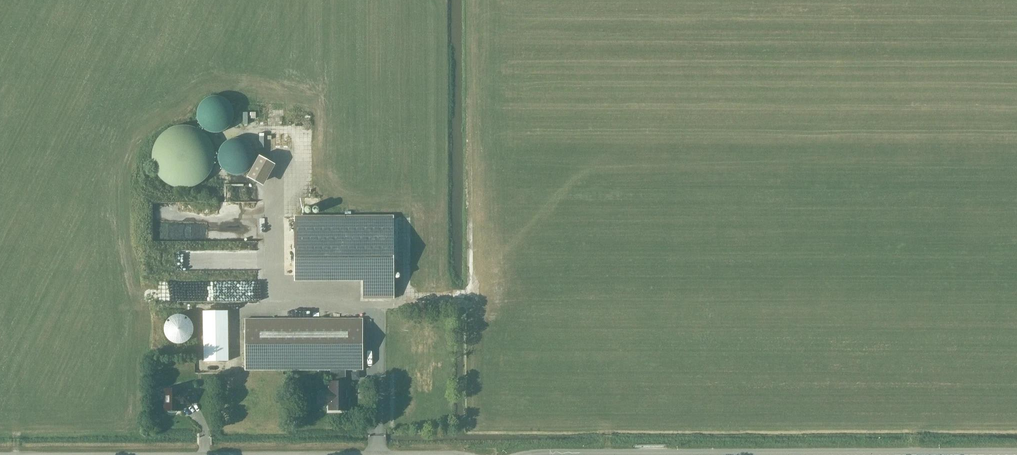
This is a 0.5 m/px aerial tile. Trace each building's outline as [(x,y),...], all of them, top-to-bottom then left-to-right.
[(393,217),(294,218),(294,275),(362,275),(362,294),(362,298),(394,298),(394,294),(393,217)] [(203,361),(229,361),(228,311),(203,311),(203,361)] [(180,314),(178,314),(175,314),(172,316),(170,317),(168,318),(167,320),(166,322),(164,324),(164,327),(164,330),(164,332),(165,334),(166,337),(168,339),(170,341),(172,342),(174,343),(177,344),(179,344),(182,343),(185,343),(187,342),(189,340),(191,338),(193,335),(193,332),(194,329),(193,327),(193,325),(192,322),(190,320),(188,317),(185,316),(180,314)] [(243,319),(244,370),(329,370),(329,382),(328,382),(328,410),(348,410),(347,382),(345,383),(345,370),(362,370),(361,318),(243,319)] [(164,412),(166,412),(167,413),(169,414),(171,414),(173,414),(174,413),(176,412),(178,412),(178,405),(181,405),(181,406),(182,406),(189,406),(189,393),(175,393),(175,391),(164,391),(164,412)]
